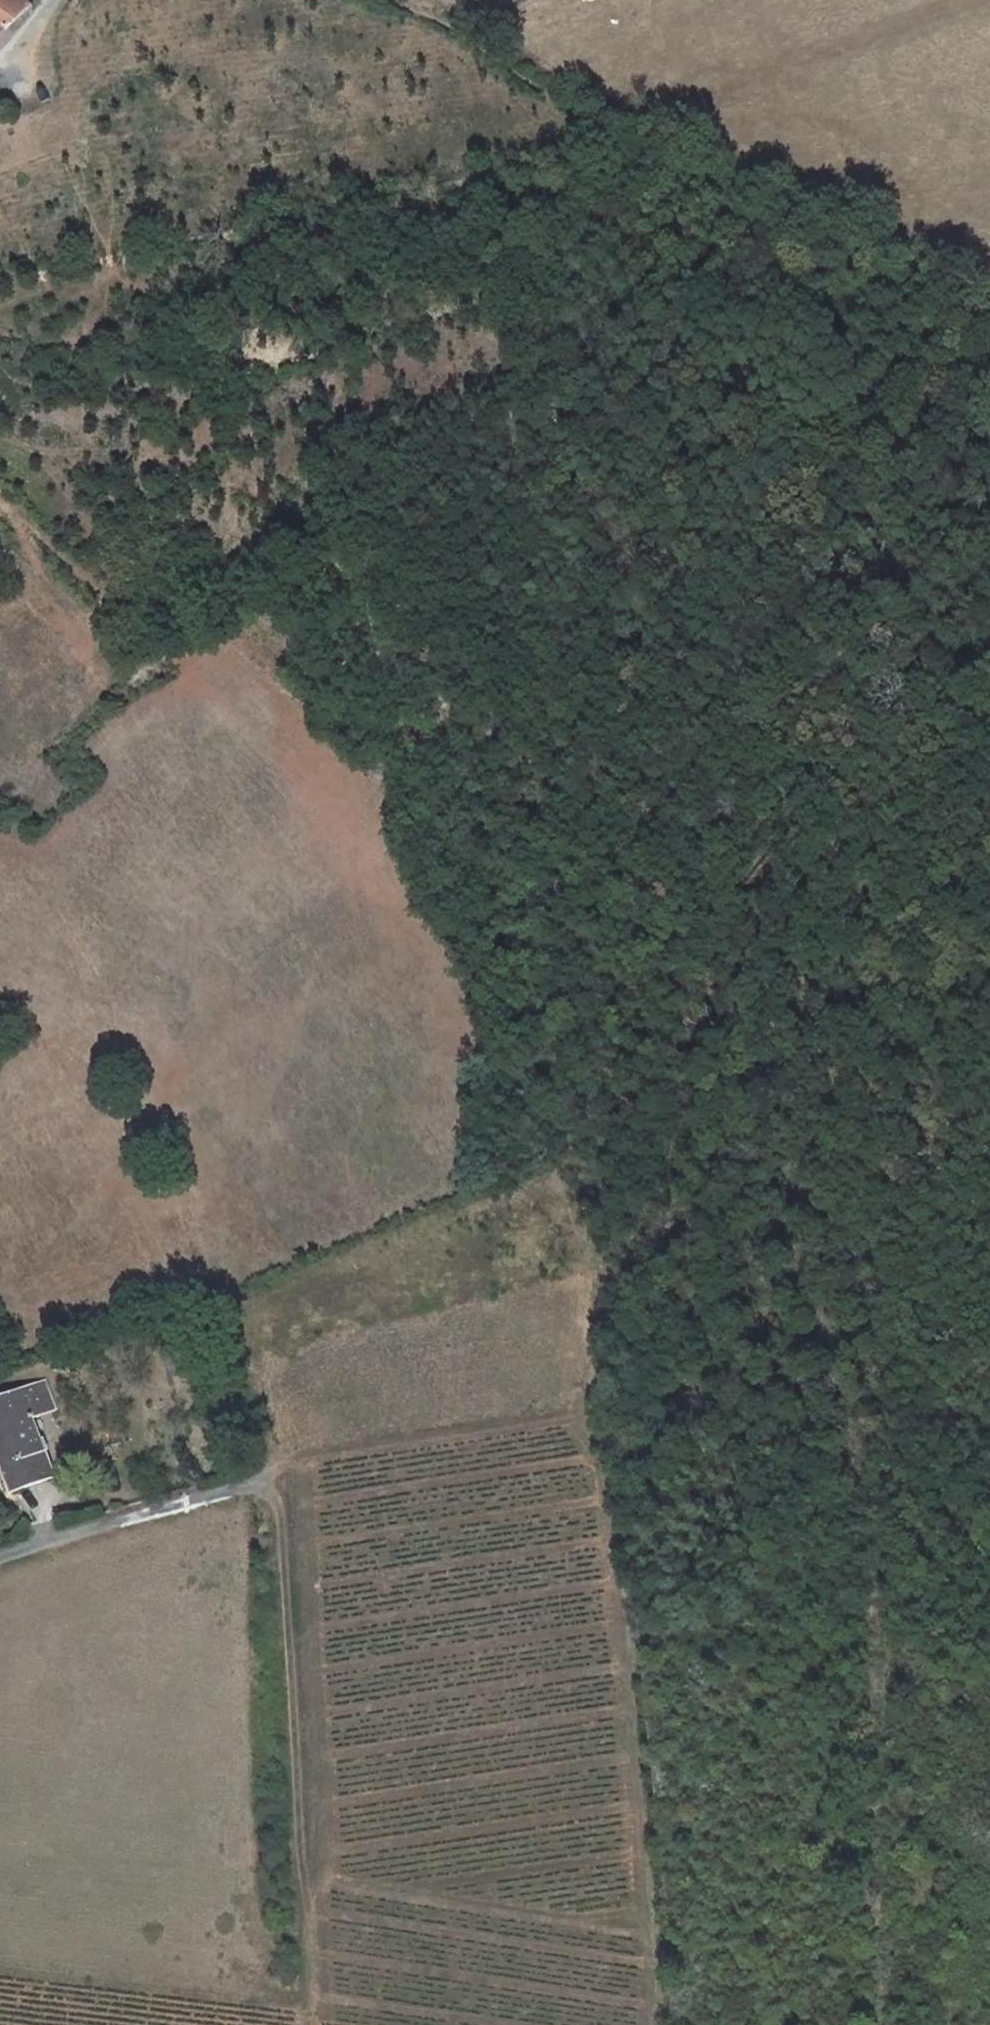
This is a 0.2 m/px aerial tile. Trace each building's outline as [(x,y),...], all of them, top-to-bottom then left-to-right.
[(8,26),(33,5),(26,0),(0,0),(0,20),(8,26)] [(45,1382),(0,1399),(0,1456),(5,1468),(14,1464),(24,1489),(55,1477),(45,1451),(38,1453),(35,1444),(41,1442),(33,1419),(55,1410),(45,1382)] [(41,1442),(35,1444),(38,1453),(45,1451),(41,1442)] [(24,1489),(14,1464),(5,1468),(14,1493),(24,1489)]
